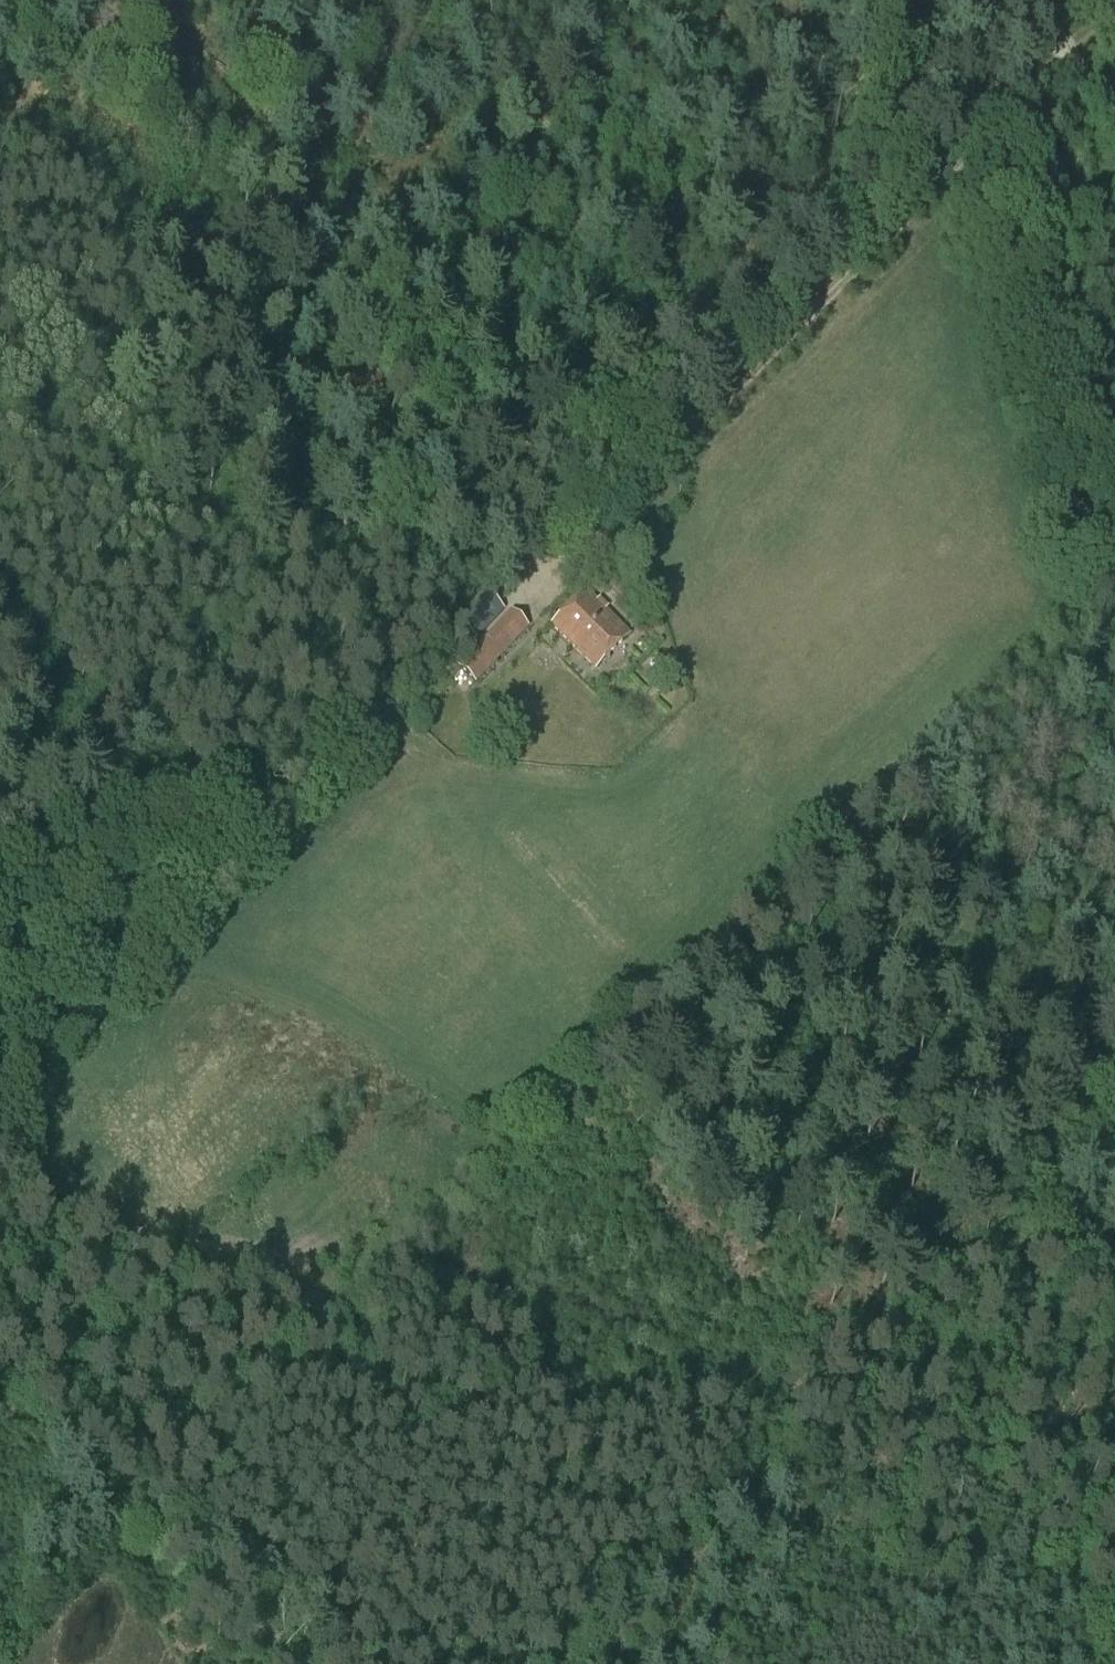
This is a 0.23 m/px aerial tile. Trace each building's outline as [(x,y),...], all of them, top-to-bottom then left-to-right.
[(595,668),(630,633),(587,589),(552,624),(595,668)] [(476,682),(529,627),(511,610),(458,666),(476,682)]
